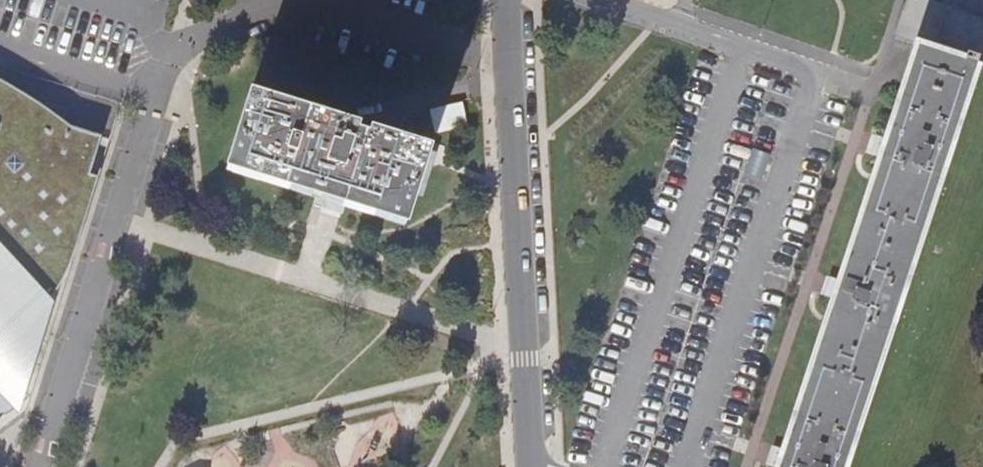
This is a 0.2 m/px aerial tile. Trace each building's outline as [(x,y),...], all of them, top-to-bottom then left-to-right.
[(927,0),(907,0),(894,38),(917,46),(976,66),(982,68),(982,19),(949,7),(929,0),(927,0)] [(917,46),(778,466),(844,466),(976,66),(917,46)] [(20,415),(55,304),(51,302),(58,291),(65,280),(71,268),(76,256),(100,179),(90,176),(103,136),(68,125),(0,83),(0,394),(20,415)] [(405,225),(429,151),(370,132),(369,138),(355,133),(357,128),(251,95),(226,170),(279,185),(331,202),(405,225)] [(462,101),(433,107),(438,128),(467,122),(462,101)]
